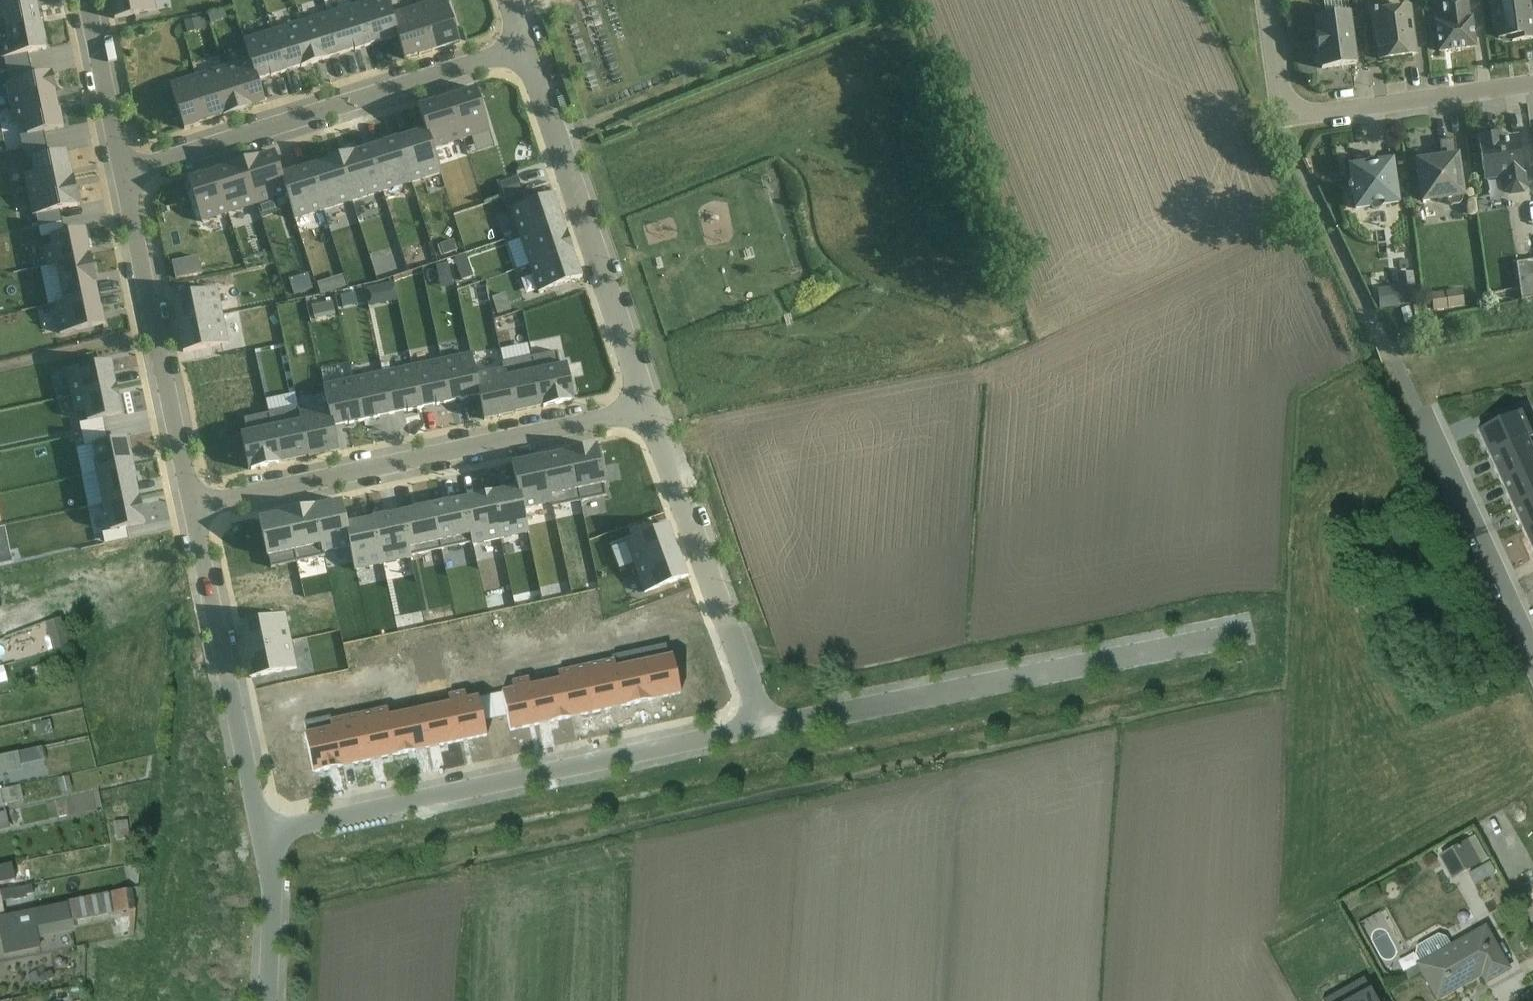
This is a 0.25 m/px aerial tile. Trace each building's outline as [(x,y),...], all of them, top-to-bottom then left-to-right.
[(5,32),(41,25),(36,1),(17,5),(16,0),(0,0),(0,20),(3,19),(5,32)] [(116,21),(157,12),(154,0),(111,0),(116,21)] [(370,46),(397,38),(390,16),(385,0),(373,0),(358,5),(370,46)] [(460,44),(446,0),(439,0),(418,7),(432,53),(460,44)] [(1473,47),(1467,0),(1428,0),(1435,52),(1473,47)] [(1532,36),(1532,33),(1529,0),(1492,0),(1497,41),(1532,36)] [(1375,62),(1415,57),(1407,1),(1367,6),(1375,62)] [(342,55),(370,46),(358,5),(328,14),(342,55)] [(418,7),(390,16),(397,38),(405,61),(432,53),(418,7)] [(1318,67),(1355,62),(1348,10),(1310,15),(1318,67)] [(328,14),(301,23),(314,64),(342,55),(328,14)] [(301,23),(272,32),(286,73),(314,64),(301,23)] [(41,25),(5,32),(8,46),(0,48),(2,60),(46,51),(41,25)] [(272,32),(245,40),(251,60),(258,82),(286,73),(272,32)] [(251,60),(224,68),(238,113),(265,105),(258,82),(251,60)] [(224,68),(196,77),(211,122),(238,113),(224,68)] [(5,84),(11,112),(57,102),(55,93),(56,92),(52,74),(5,84)] [(184,130),(211,122),(196,77),(170,85),(184,130)] [(476,90),(450,98),(463,141),(490,132),(476,90)] [(432,150),(463,141),(450,98),(418,108),(426,131),(432,150)] [(24,123),(27,136),(63,129),(60,112),(59,112),(57,102),(11,112),(14,125),(24,123)] [(426,131),(398,140),(411,183),(439,174),(432,150),(426,131)] [(1484,195),(1522,190),(1515,132),(1476,137),(1484,195)] [(398,140),(369,149),(383,192),(411,183),(398,140)] [(369,149),(338,159),(352,202),(383,192),(369,149)] [(1412,204),(1460,198),(1454,152),(1406,158),(1412,204)] [(24,177),(26,189),(73,179),(71,168),(69,168),(66,153),(30,160),(33,175),(24,177)] [(274,153),(243,163),(257,206),(288,197),(282,177),(274,153)] [(1349,210),(1395,204),(1389,158),(1343,164),(1349,210)] [(338,159),(310,168),(324,211),(352,202),(338,159)] [(243,163),(215,172),(228,215),(257,206),(243,163)] [(310,168),(282,177),(288,197),(296,220),(324,211),(310,168)] [(202,224),(228,215),(215,172),(188,180),(202,224)] [(26,189),(32,217),(80,207),(74,179),(73,179),(26,189)] [(553,195),(507,211),(516,239),(562,223),(553,195)] [(562,223),(516,239),(526,266),(572,251),(562,223)] [(43,250),(47,267),(91,258),(85,231),(49,238),(51,248),(43,250)] [(572,251),(526,266),(535,294),(581,279),(572,251)] [(43,268),(51,305),(54,304),(99,295),(91,258),(47,267),(43,268)] [(1434,307),(1430,274),(1413,276),(1415,289),(1394,292),(1396,312),(1434,307)] [(215,290),(174,298),(179,326),(220,318),(215,290)] [(1448,296),(1451,314),(1482,310),(1480,292),(1448,296)] [(54,304),(61,335),(105,326),(99,295),(54,304)] [(220,318),(179,326),(185,353),(226,345),(220,318)] [(469,353),(440,359),(450,403),(479,397),(474,376),(469,353)] [(557,353),(533,358),(543,409),(574,402),(566,366),(560,367),(557,353)] [(503,364),(504,369),(515,415),(543,409),(533,358),(503,364)] [(440,359),(411,365),(422,410),(450,403),(440,359)] [(68,372),(73,397),(117,388),(111,363),(68,372)] [(411,365),(382,371),(392,416),(422,410),(411,365)] [(504,369),(474,376),(479,397),(484,421),(515,415),(504,369)] [(382,371),(353,378),(362,422),(392,416),(382,371)] [(329,407),(334,428),(362,422),(353,378),(324,384),(329,407)] [(85,414),(87,423),(122,416),(117,388),(73,397),(77,415),(85,414)] [(329,407),(299,413),(308,459),(339,453),(334,428),(329,407)] [(298,409),(269,415),(280,465),(308,459),(299,413),(298,409)] [(1532,437),(1532,433),(1523,411),(1475,432),(1487,458),(1532,437)] [(249,471),(280,465),(269,415),(244,420),(247,434),(241,435),(249,471)] [(1532,469),(1532,437),(1487,458),(1499,484),(1532,469)] [(90,447),(96,476),(133,468),(126,439),(90,447)] [(597,447),(568,452),(580,503),(606,498),(604,486),(605,485),(597,447)] [(568,452),(543,458),(552,505),(553,509),(580,503),(568,452)] [(522,511),(552,505),(543,458),(512,465),(517,489),(522,511)] [(96,476),(103,506),(139,498),(133,468),(96,476)] [(1532,500),(1532,469),(1499,484),(1511,510),(1532,500)] [(517,489),(491,494),(500,541),(528,535),(522,511),(517,489)] [(491,494),(463,500),(473,545),(473,547),(500,541),(491,494)] [(139,498),(103,506),(110,534),(145,525),(139,498)] [(463,500),(432,507),(441,551),(473,545),(463,500)] [(1522,534),(1532,529),(1532,500),(1511,510),(1522,534)] [(342,502),(314,508),(323,554),(351,548),(347,526),(342,502)] [(432,507),(400,514),(410,558),(441,551),(432,507)] [(297,564),(324,558),(323,554),(314,508),(285,514),(297,564)] [(285,514),(259,520),(267,558),(268,558),(271,569),(297,564),(285,514)] [(400,514),(372,520),(383,566),(410,560),(410,558),(400,514)] [(372,520),(347,526),(351,548),(356,572),(383,566),(372,520)] [(677,551),(668,526),(625,542),(635,568),(677,551)] [(1522,534),(1532,557),(1532,529),(1522,534)] [(635,568),(645,595),(687,579),(677,551),(635,568)] [(56,593),(65,624),(127,606),(119,576),(56,593)] [(65,650),(67,660),(84,656),(77,627),(55,632),(49,610),(10,620),(16,642),(0,646),(0,667),(65,650)] [(240,625),(246,653),(291,643),(285,615),(240,625)] [(297,671),(291,643),(246,653),(252,680),(297,671)] [(143,837),(137,821),(127,824),(133,840),(143,837)] [(1488,890),(1513,879),(1493,837),(1455,855),(1471,888),(1484,882),(1488,890)] [(37,948),(32,927),(67,919),(64,902),(28,910),(0,916),(0,956),(37,948)] [(1395,928),(1407,922),(1401,912),(1376,926),(1398,965),(1411,958),(1395,928)] [(1505,970),(1478,922),(1409,960),(1431,1000),(1448,1000),(1505,970)] [(1366,980),(1328,1000),(1378,1000),(1366,980)]
